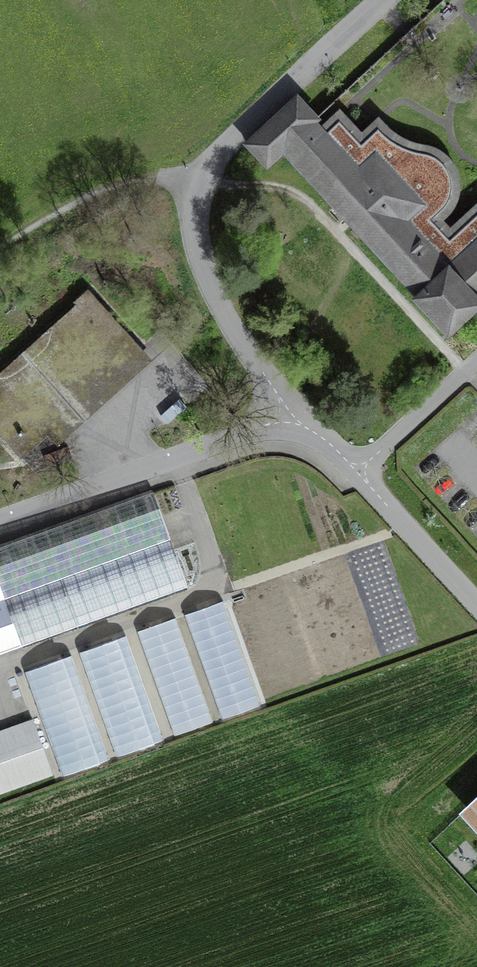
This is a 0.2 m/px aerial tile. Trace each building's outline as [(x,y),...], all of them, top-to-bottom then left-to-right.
[(449,243),(427,218),(442,204),(446,198),(448,192),(449,182),(448,177),(443,168),(437,161),(429,157),(420,155),(409,152),(398,147),(387,140),(378,132),(361,148),(339,124),(327,135),(314,121),(318,118),(297,95),(245,142),(266,165),(283,151),(416,295),(414,297),(448,334),(476,307),(476,218),(449,243)] [(92,293),(0,376),(0,436),(19,457),(141,347),(92,293)] [(0,546),(0,654),(187,587),(153,491),(0,546)] [(223,601),(184,614),(221,719),(261,705),(223,601)] [(176,618),(137,631),(175,735),(213,722),(176,618)] [(125,635),(79,651),(117,756),(162,739),(125,635)] [(71,655),(26,671),(63,775),(108,759),(71,655)] [(0,732),(0,792),(52,773),(33,720),(0,732)] [(461,810),(476,828),(476,796),(461,810)]
